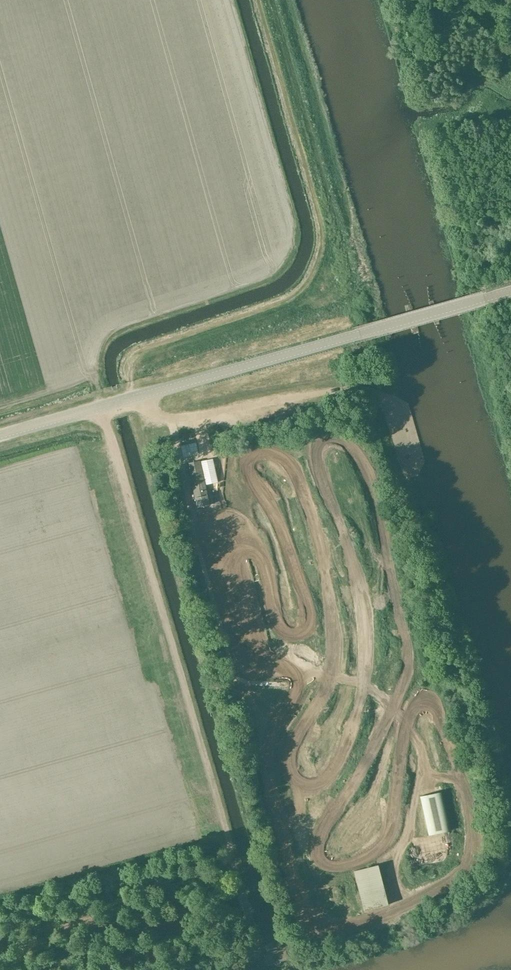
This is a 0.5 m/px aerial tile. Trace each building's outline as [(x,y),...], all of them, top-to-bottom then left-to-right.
[(200,460),(188,463),(197,507),(210,504),(200,460)] [(420,796),(429,835),(450,830),(442,791),(420,796)]
